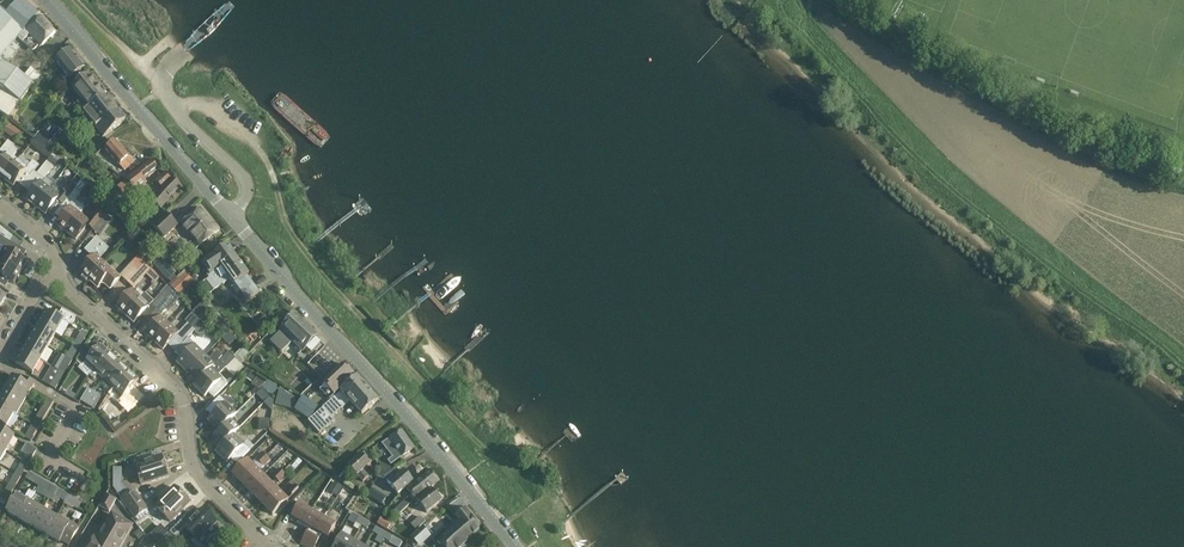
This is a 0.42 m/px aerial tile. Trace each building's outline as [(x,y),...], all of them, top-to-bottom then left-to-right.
[(6,14),(25,30),(25,29),(38,14),(38,13),(23,0),(17,0),(7,13),(6,14)] [(7,119),(41,76),(30,68),(23,77),(6,65),(20,48),(14,43),(18,38),(32,52),(35,49),(22,37),(28,31),(25,29),(25,30),(6,14),(7,13),(0,8),(0,113),(7,119)] [(22,37),(35,49),(40,44),(42,46),(56,32),(38,14),(25,29),(28,31),(22,37)] [(56,61),(71,79),(84,68),(69,50),(56,61)] [(72,86),(89,107),(105,95),(87,74),(72,86)] [(89,107),(84,112),(96,127),(117,110),(105,95),(89,107)] [(96,127),(104,137),(125,120),(117,110),(96,127)] [(9,123),(3,132),(16,141),(23,132),(9,123)] [(27,132),(35,134),(37,126),(28,124),(27,132)] [(41,131),(34,138),(48,151),(64,134),(57,128),(48,137),(41,131)] [(0,151),(0,153),(5,157),(0,163),(0,176),(3,179),(18,160),(13,156),(18,150),(13,147),(14,145),(8,141),(0,151)] [(115,141),(106,149),(105,149),(119,165),(124,170),(134,162),(115,141)] [(51,148),(48,151),(52,155),(51,156),(55,159),(58,156),(58,154),(51,148)] [(33,160),(30,164),(21,156),(18,160),(3,179),(13,186),(25,172),(30,176),(39,165),(33,160)] [(51,156),(37,174),(44,179),(57,162),(55,159),(51,156)] [(152,159),(142,166),(137,170),(138,171),(117,187),(126,198),(147,181),(145,179),(159,168),(152,159)] [(159,185),(150,194),(150,195),(155,199),(172,178),(165,171),(155,181),(159,185)] [(46,214),(57,201),(62,205),(66,200),(80,181),(81,180),(77,178),(76,176),(75,176),(70,182),(62,192),(54,184),(50,189),(36,207),(46,214)] [(155,199),(153,201),(160,207),(173,193),(181,184),(173,177),(172,178),(155,199)] [(26,199),(36,207),(50,189),(41,181),(26,199)] [(80,181),(66,200),(72,205),(87,186),(80,181)] [(153,199),(150,195),(150,194),(144,187),(140,191),(143,195),(141,197),(147,202),(146,203),(148,204),(153,199)] [(80,214),(70,206),(56,224),(66,232),(80,214)] [(200,207),(181,223),(190,234),(200,246),(219,230),(200,207)] [(66,232),(76,240),(87,225),(93,229),(103,216),(97,211),(89,221),(80,214),(66,232)] [(152,226),(158,232),(172,218),(166,212),(152,226)] [(172,218),(158,232),(164,238),(178,224),(172,218)] [(5,249),(0,257),(0,261),(20,273),(27,261),(16,254),(19,247),(0,236),(0,246),(5,249)] [(108,248),(96,238),(86,250),(93,257),(79,271),(88,279),(104,263),(99,258),(108,248)] [(210,274),(214,271),(236,255),(228,244),(211,257),(202,263),(210,274)] [(209,278),(201,284),(200,284),(202,287),(208,293),(208,294),(231,278),(247,300),(259,291),(253,283),(249,286),(243,278),(249,273),(236,255),(214,271),(210,274),(207,276),(209,278)] [(20,273),(0,261),(0,281),(2,277),(14,284),(20,273)] [(110,289),(118,280),(120,278),(113,272),(113,271),(104,263),(88,279),(98,288),(103,282),(110,289)] [(133,287),(151,268),(146,263),(138,272),(128,282),(133,287)] [(122,276),(128,282),(138,272),(131,266),(122,276)] [(159,274),(166,282),(172,277),(164,269),(162,271),(161,269),(158,272),(159,273),(159,274)] [(171,287),(179,295),(193,281),(185,273),(171,287)] [(125,315),(144,294),(139,289),(135,293),(131,289),(116,306),(125,315)] [(125,315),(134,323),(150,306),(155,311),(166,299),(161,294),(154,301),(145,293),(144,294),(125,315)] [(179,299),(172,293),(166,299),(155,311),(160,316),(145,333),(154,341),(169,324),(165,320),(168,317),(168,312),(166,311),(172,305),(173,306),(179,299)] [(76,317),(62,309),(57,317),(46,310),(38,324),(56,334),(63,321),(72,325),(76,317)] [(281,330),(270,342),(282,353),(292,341),(303,351),(318,336),(295,313),(279,329),(281,330)] [(212,324),(205,317),(201,321),(208,328),(212,324)] [(179,333),(169,324),(154,341),(163,350),(176,336),(178,338),(173,343),(179,348),(188,338),(194,332),(195,330),(188,323),(179,333)] [(38,324),(31,337),(48,347),(56,334),(38,324)] [(195,330),(194,332),(201,339),(208,332),(200,325),(197,328),(195,330)] [(79,347),(87,332),(83,330),(74,344),(79,347)] [(228,332),(222,339),(229,346),(236,340),(228,332)] [(23,350),(40,360),(48,347),(31,337),(23,350)] [(176,362),(187,373),(205,355),(188,338),(179,348),(175,352),(180,358),(176,362)] [(74,344),(66,358),(72,361),(79,347),(74,344)] [(77,361),(82,365),(85,362),(94,370),(110,353),(100,344),(93,352),(86,346),(77,361)] [(40,360),(23,350),(15,363),(33,373),(40,360)] [(187,373),(196,382),(197,382),(211,368),(218,361),(221,358),(226,353),(223,350),(220,354),(217,352),(209,359),(205,355),(187,373)] [(226,353),(221,358),(227,365),(233,360),(231,358),(232,357),(227,352),(226,353)] [(110,353),(94,370),(90,375),(94,379),(98,374),(104,379),(120,362),(110,353)] [(59,354),(52,366),(58,370),(65,358),(59,354)] [(64,374),(72,361),(66,358),(59,371),(64,374)] [(197,382),(196,382),(193,385),(205,396),(209,392),(214,398),(228,384),(219,375),(226,368),(218,361),(211,368),(197,382)] [(129,370),(120,362),(104,379),(113,388),(129,370)] [(344,364),(324,384),(334,394),(344,381),(351,372),(344,364)] [(117,402),(123,407),(138,391),(133,386),(139,379),(129,370),(113,388),(122,396),(117,402)] [(252,380),(254,382),(257,377),(247,370),(243,375),(245,376),(244,377),(251,381),(252,380)] [(59,371),(50,386),(55,389),(61,379),(64,374),(59,371)] [(357,375),(348,383),(342,388),(343,390),(322,407),(323,408),(309,421),(320,434),(334,421),(331,417),(350,401),(362,414),(379,399),(357,375)] [(5,391),(22,401),(30,388),(32,390),(34,385),(20,377),(18,380),(12,377),(5,391)] [(268,382),(262,388),(266,393),(270,396),(271,397),(276,392),(276,383),(270,379),(268,382)] [(144,385),(140,389),(141,393),(152,403),(158,398),(144,385)] [(80,401),(87,405),(95,392),(88,388),(80,401)] [(5,391),(0,399),(0,405),(15,414),(22,401),(5,391)] [(87,405),(93,408),(100,395),(95,392),(87,405)] [(280,406),(288,407),(289,394),(281,393),(280,406)] [(207,420),(218,430),(219,431),(230,419),(231,419),(236,413),(220,397),(206,410),(211,416),(207,420)] [(44,405),(50,408),(53,402),(48,398),(44,405)] [(298,410),(297,411),(300,413),(309,419),(313,412),(304,406),(298,403),(296,408),(298,410)] [(7,427),(15,414),(0,405),(0,423),(7,427)] [(40,411),(46,415),(50,408),(44,405),(40,411)] [(40,411),(35,420),(41,423),(46,415),(40,411)] [(115,429),(121,425),(117,419),(110,423),(115,429)] [(212,436),(221,445),(233,433),(233,434),(239,428),(231,419),(230,419),(219,431),(218,430),(212,436)] [(259,419),(259,431),(269,431),(270,420),(265,419),(259,419)] [(33,424),(28,433),(33,436),(38,428),(33,424)] [(7,451),(14,437),(0,429),(0,447),(7,451)] [(400,458),(401,460),(405,458),(403,455),(415,447),(402,429),(383,443),(388,451),(393,458),(389,461),(389,462),(391,464),(396,461),(400,458)] [(236,464),(245,455),(250,450),(233,434),(233,433),(221,445),(215,451),(227,462),(231,458),(236,464)] [(30,447),(26,456),(31,459),(36,451),(30,447)] [(240,482),(266,456),(263,453),(257,460),(253,464),(247,459),(232,474),(240,482)] [(361,454),(348,466),(357,476),(358,476),(363,482),(369,477),(363,470),(370,464),(361,454)] [(142,484),(168,476),(162,456),(135,465),(142,484)] [(240,482),(248,490),(264,475),(260,471),(264,467),(270,460),(266,456),(240,482)] [(23,460),(18,469),(24,472),(29,463),(23,460)] [(380,463),(378,476),(384,478),(393,471),(390,468),(383,464),(380,463)] [(122,468),(113,468),(113,488),(122,481),(122,468)] [(283,472),(279,469),(273,476),(276,479),(283,472)] [(414,482),(406,489),(415,500),(422,493),(439,480),(431,469),(414,482)] [(335,476),(344,482),(348,476),(339,470),(335,476)] [(398,494),(405,488),(413,480),(404,470),(395,478),(393,476),(387,482),(398,494)] [(280,483),(286,476),(283,472),(276,479),(280,483)] [(16,485),(21,476),(15,473),(10,482),(16,485)] [(26,478),(34,483),(37,477),(29,473),(26,478)] [(257,498),(272,483),(264,475),(248,490),(257,498)] [(42,480),(39,486),(45,490),(49,484),(42,480)] [(328,491),(337,497),(343,488),(334,482),(328,491)] [(265,506),(280,491),(272,483),(257,498),(265,506)] [(296,485),(289,492),(292,495),(299,488),(296,485)] [(9,498),(14,489),(8,486),(3,495),(9,498)] [(189,502),(175,487),(155,507),(170,522),(189,502)] [(52,493),(60,498),(63,493),(55,488),(52,493)] [(432,488),(417,501),(427,513),(442,499),(432,488)] [(20,520),(30,502),(34,494),(29,491),(24,499),(16,494),(6,512),(20,520)] [(128,509),(141,500),(134,491),(121,500),(128,509)] [(288,499),(280,491),(265,506),(273,515),(288,499)] [(109,512),(116,499),(106,493),(99,506),(109,512)] [(379,493),(375,500),(382,504),(386,497),(379,493)] [(73,506),(76,500),(68,495),(64,501),(73,506)] [(408,496),(395,509),(400,514),(413,501),(408,496)] [(366,497),(362,503),(366,505),(370,499),(366,497)] [(148,510),(141,500),(128,509),(135,519),(148,510)] [(30,502),(20,520),(33,527),(43,510),(30,502)] [(299,504),(296,509),(290,520),(327,541),(336,525),(299,504)] [(456,515),(460,521),(437,542),(442,546),(459,546),(472,534),(481,526),(472,517),(465,508),(456,515)] [(193,519),(188,514),(161,541),(167,546),(185,528),(195,539),(192,542),(197,546),(206,546),(218,534),(211,528),(216,523),(203,509),(193,519)] [(33,527),(46,535),(56,517),(43,510),(33,527)] [(348,521),(355,525),(353,527),(359,530),(362,526),(365,521),(352,514),(348,521)] [(132,527),(112,515),(98,540),(95,538),(89,546),(119,546),(132,527)] [(69,525),(56,517),(46,535),(59,542),(60,540),(69,545),(79,528),(70,523),(69,525)] [(377,524),(387,530),(391,522),(382,517),(377,524)] [(411,525),(416,530),(424,522),(420,517),(411,525)] [(362,526),(367,529),(370,524),(365,521),(362,526)] [(159,522),(148,532),(157,542),(168,533),(159,522)] [(337,541),(334,546),(349,546),(353,541),(348,538),(352,532),(345,528),(337,541)] [(139,529),(133,534),(139,540),(144,536),(139,529)] [(378,536),(384,539),(381,544),(387,546),(393,537),(381,530),(378,536)] [(306,546),(315,546),(318,541),(317,539),(308,534),(306,534),(301,544),(306,546)] [(406,545),(408,546),(421,546),(425,543),(417,535),(406,545)]
